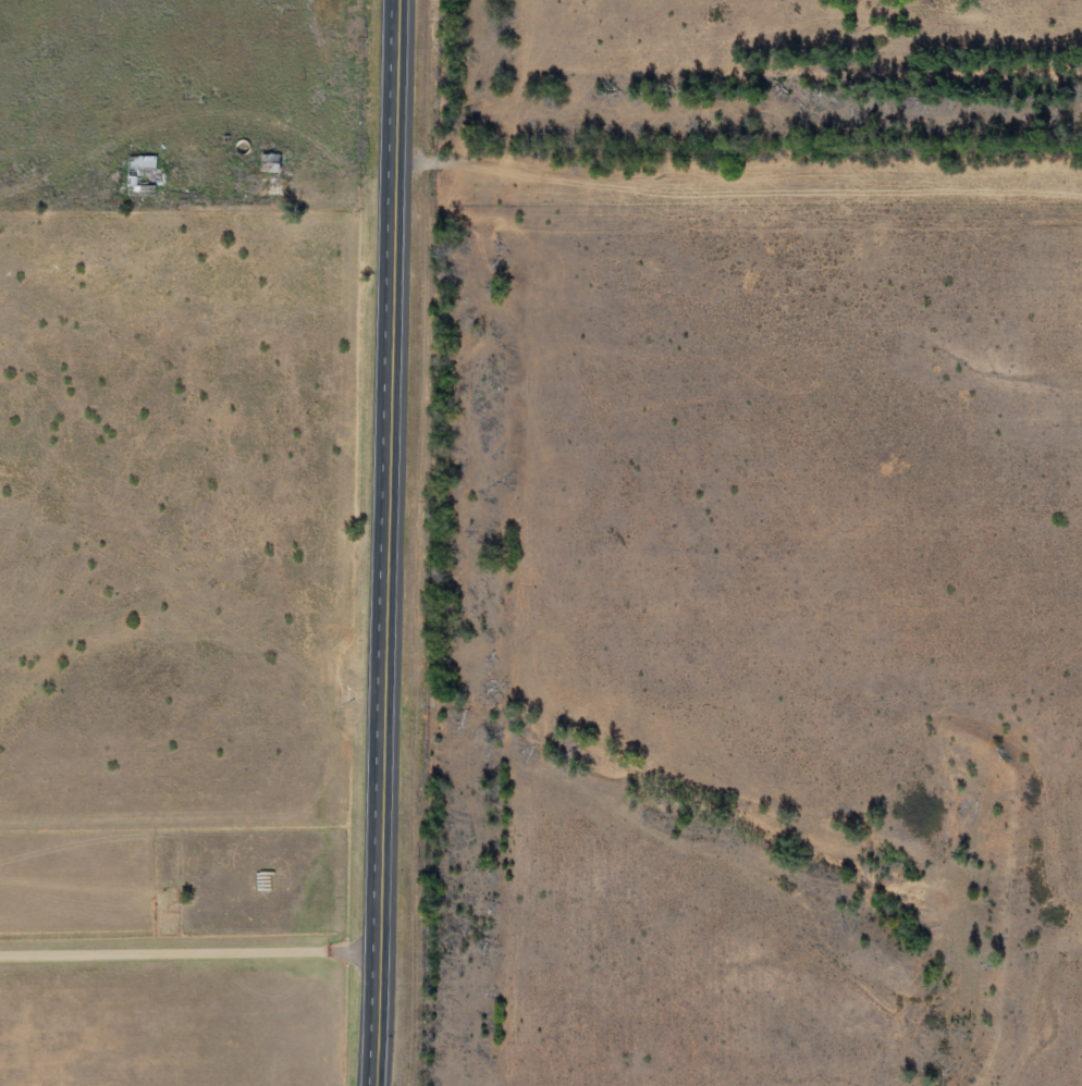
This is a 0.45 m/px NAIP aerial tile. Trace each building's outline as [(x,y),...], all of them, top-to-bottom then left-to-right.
[(281,175),(282,155),(261,155),(261,175),(281,175)] [(128,198),(157,198),(157,157),(129,157),(128,198)]
